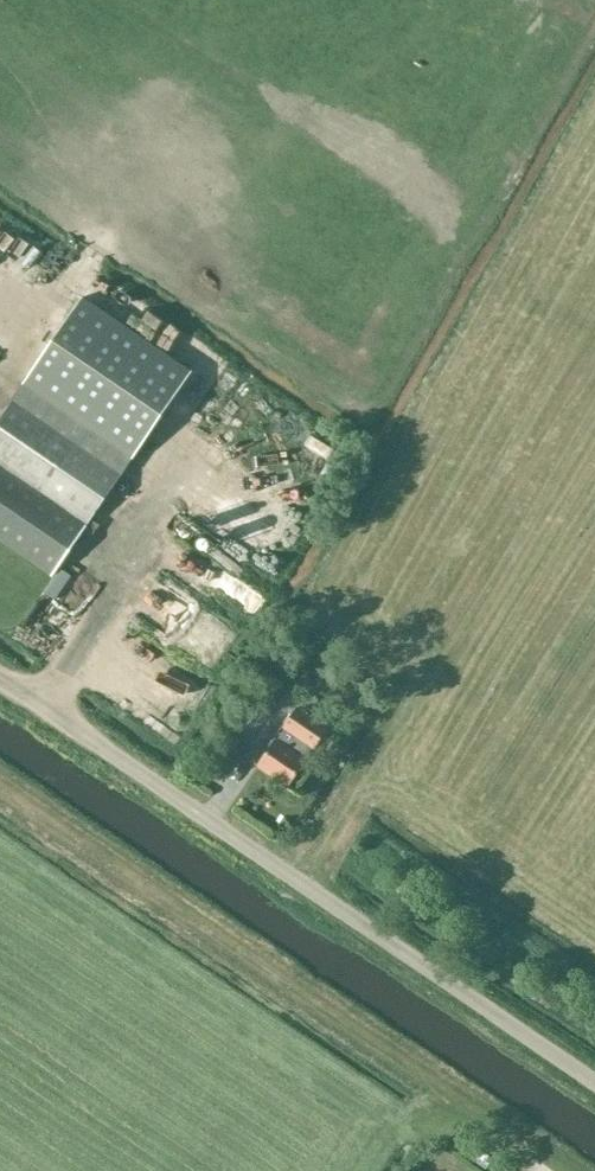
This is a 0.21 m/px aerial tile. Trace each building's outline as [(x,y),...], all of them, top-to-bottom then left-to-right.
[(97,273),(96,256),(81,256),(82,273),(97,273)] [(81,298),(21,386),(130,460),(190,372),(81,298)] [(0,417),(0,540),(53,576),(123,474),(13,399),(0,417)] [(243,472),(223,493),(274,544),(294,524),(243,472)] [(208,522),(223,514),(211,492),(197,500),(208,522)] [(192,538),(203,538),(202,518),(191,519),(192,538)] [(209,661),(231,627),(163,583),(151,601),(173,616),(163,631),(209,661)] [(154,666),(139,686),(156,700),(138,722),(166,744),(183,723),(169,712),(195,680),(182,670),(173,682),(154,666)] [(283,728),(285,730),(277,741),(276,740),(258,765),(288,786),(328,728),(298,707),(283,728)] [(250,717),(240,712),(235,721),(244,727),(250,717)]
